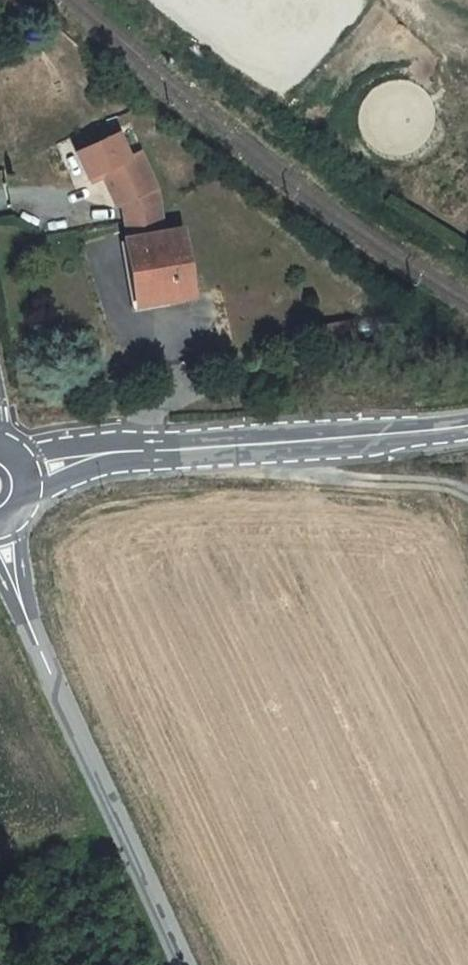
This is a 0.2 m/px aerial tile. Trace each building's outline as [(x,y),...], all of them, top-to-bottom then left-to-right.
[(116,133),(75,152),(87,178),(101,171),(117,206),(122,204),(125,221),(161,215),(156,188),(139,152),(127,157),(116,133)] [(161,215),(125,221),(128,239),(164,233),(161,215)] [(164,233),(128,239),(139,303),(169,298),(192,294),(181,230),(164,233)] [(139,303),(133,304),(133,311),(170,305),(169,298),(139,303)] [(352,321),(319,326),(323,346),(355,341),(352,321)]
